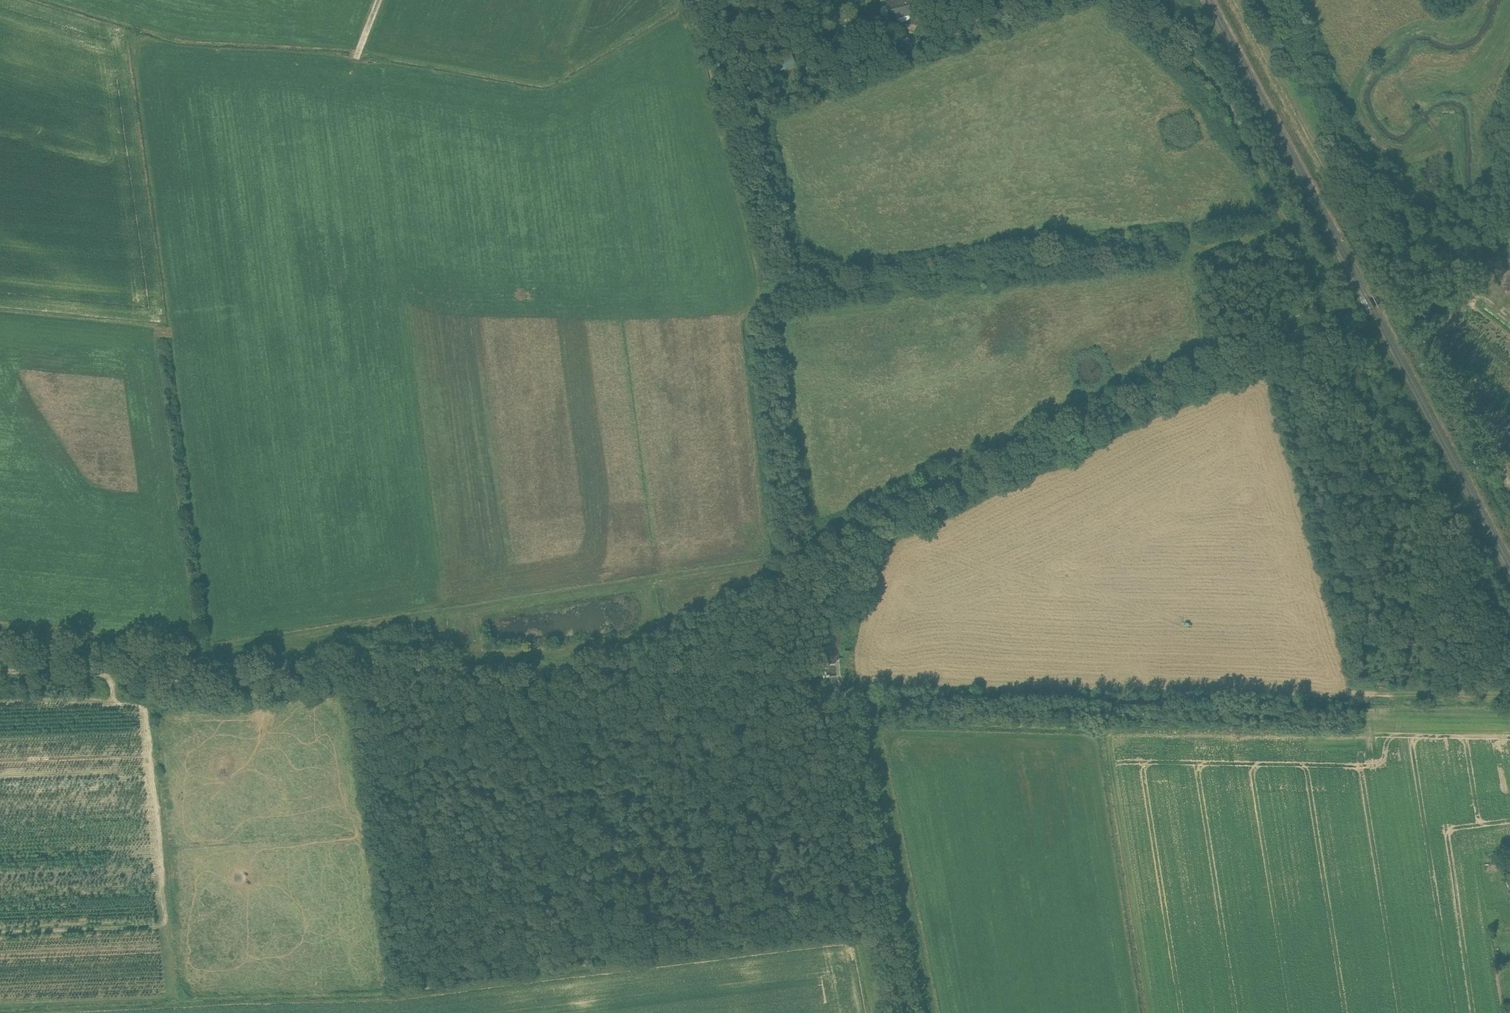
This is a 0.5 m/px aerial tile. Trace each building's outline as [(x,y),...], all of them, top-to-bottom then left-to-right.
[(885,5),(883,6),(881,7),(880,9),(880,12),(881,13),(882,15),(883,16),(886,16),(889,16),(890,18),(896,17),(897,20),(900,22),(908,20),(910,17),(914,16),(911,0),(898,0),(887,3),(887,5),(885,5)] [(930,29),(922,40),(928,45),(936,34),(930,29)] [(908,34),(897,35),(899,44),(909,43),(908,34)]
